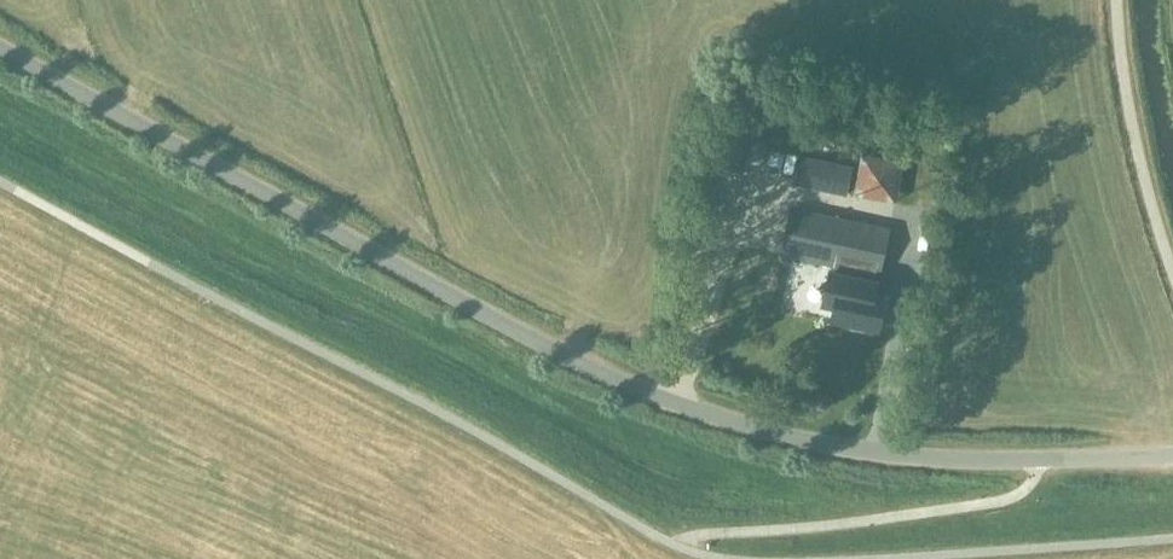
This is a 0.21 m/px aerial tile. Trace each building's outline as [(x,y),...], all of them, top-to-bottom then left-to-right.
[(834,161),(801,154),(794,184),(846,196),(852,164),(846,163),(848,156),(835,154),(834,161)] [(893,203),(902,162),(862,154),(853,194),(893,203)] [(790,207),(780,255),(834,266),(833,272),(828,271),(821,304),(833,307),(830,318),(851,323),(850,328),(872,332),(873,327),(877,328),(885,297),(872,294),(876,276),(879,276),(889,229),(790,207)]
